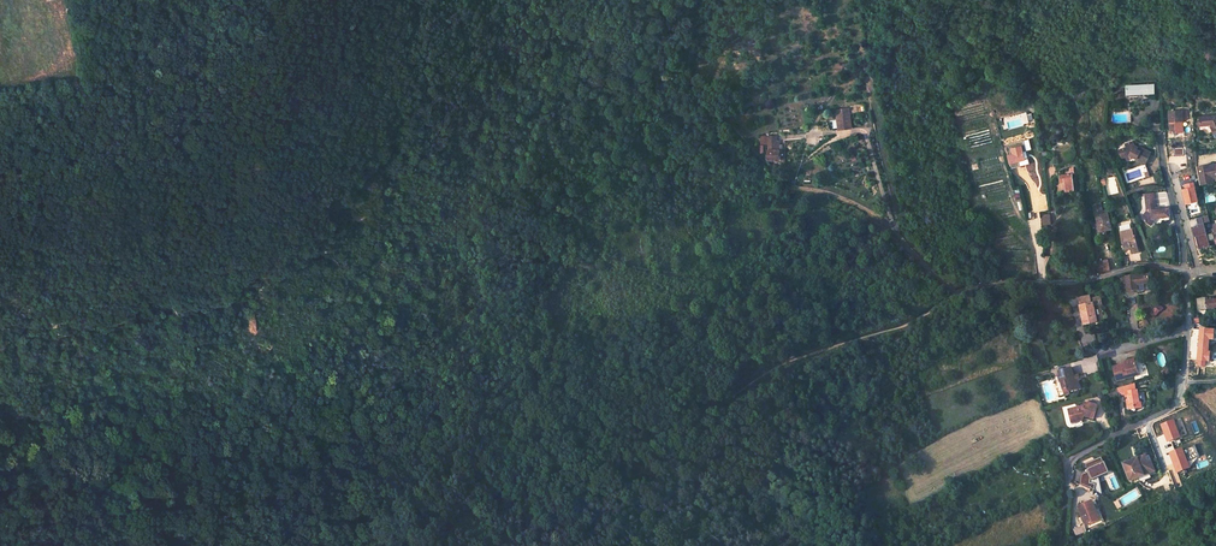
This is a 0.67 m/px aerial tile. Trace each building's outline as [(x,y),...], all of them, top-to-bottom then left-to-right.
[(1141,87),(1126,88),(1127,98),(1141,97),(1141,96),(1144,96),(1156,95),(1155,85),(1141,86),(1141,87)] [(836,119),(830,120),(831,129),(838,128),(838,130),(853,128),(849,107),(834,109),(836,119)] [(1184,120),(1184,109),(1167,111),(1169,133),(1179,132),(1178,120),(1184,120)] [(1197,119),(1198,127),(1211,126),(1215,137),(1215,136),(1215,117),(1197,119)] [(772,150),(771,136),(762,136),(762,145),(765,145),(765,150),(764,150),(765,161),(778,160),(777,150),(772,150)] [(1023,148),(1020,139),(1007,143),(1010,151),(1007,152),(1010,162),(1026,158),(1023,148)] [(1124,158),(1132,156),(1136,158),(1135,159),(1145,164),(1151,152),(1141,147),(1140,148),(1132,143),(1131,142),(1123,145),(1123,147),(1116,150),(1119,158),(1124,157),(1124,158)] [(1200,185),(1209,183),(1207,179),(1213,177),(1215,176),(1215,163),(1208,165),(1208,164),(1195,167),(1196,168),(1200,185)] [(1074,189),(1071,173),(1058,175),(1060,182),(1064,181),(1065,190),(1074,189)] [(1185,184),(1186,189),(1185,189),(1182,190),(1185,200),(1189,199),(1190,203),(1197,201),(1193,183),(1185,184)] [(1140,218),(1147,224),(1153,219),(1170,217),(1169,208),(1154,209),(1153,193),(1144,193),(1146,211),(1140,218)] [(1109,229),(1102,210),(1091,214),(1101,242),(1108,239),(1105,230),(1109,229)] [(1049,226),(1048,215),(1040,216),(1042,226),(1049,226)] [(1194,228),(1201,250),(1212,247),(1204,217),(1198,218),(1200,226),(1194,228)] [(1137,251),(1131,228),(1118,231),(1122,247),(1128,246),(1130,253),(1137,251)] [(1096,263),(1098,273),(1101,273),(1102,274),(1109,271),(1107,262),(1096,263)] [(1126,276),(1127,277),(1123,277),(1124,287),(1128,287),(1128,290),(1137,289),(1137,291),(1144,291),(1144,284),(1150,283),(1149,275),(1139,275),(1140,275),(1126,276)] [(1215,309),(1215,302),(1205,302),(1205,299),(1196,300),(1197,310),(1215,309)] [(1155,317),(1164,308),(1160,303),(1150,312),(1155,317)] [(1100,304),(1082,306),(1085,325),(1103,322),(1100,304)] [(1115,381),(1133,376),(1131,371),(1137,369),(1134,358),(1121,361),(1122,364),(1111,367),(1115,381)] [(1060,381),(1063,389),(1067,388),(1068,392),(1081,388),(1078,379),(1074,380),(1071,367),(1057,371),(1058,375),(1053,376),(1055,383),(1060,381)] [(1125,396),(1126,401),(1125,401),(1125,404),(1126,408),(1127,408),(1132,407),(1132,411),(1140,409),(1138,401),(1137,401),(1135,391),(1134,391),(1132,384),(1121,387),(1122,393),(1123,396),(1125,396)] [(164,397),(160,388),(155,390),(159,400),(164,397)] [(1110,403),(1116,395),(1112,390),(1105,392),(1107,397),(1105,398),(1110,403)] [(1083,406),(1068,409),(1070,418),(1075,417),(1076,421),(1082,420),(1082,416),(1085,416),(1089,420),(1097,410),(1090,405),(1089,406),(1086,403),(1083,406)] [(1163,422),(1167,441),(1182,438),(1178,419),(1163,422)] [(1103,490),(1098,476),(1111,472),(1105,456),(1086,462),(1089,472),(1080,475),(1084,487),(1092,485),(1095,493),(1103,490)] [(1147,462),(1145,456),(1123,463),(1129,481),(1144,476),(1142,471),(1149,468),(1147,462)] [(1155,472),(1151,461),(1147,462),(1149,468),(1142,471),(1144,476),(1155,472)] [(1096,512),(1090,498),(1077,505),(1085,524),(1095,519),(1093,513),(1096,512)] [(1116,499),(1112,502),(1116,509),(1121,506),(1116,499)] [(1084,525),(1073,528),(1075,535),(1086,532),(1084,525)]
